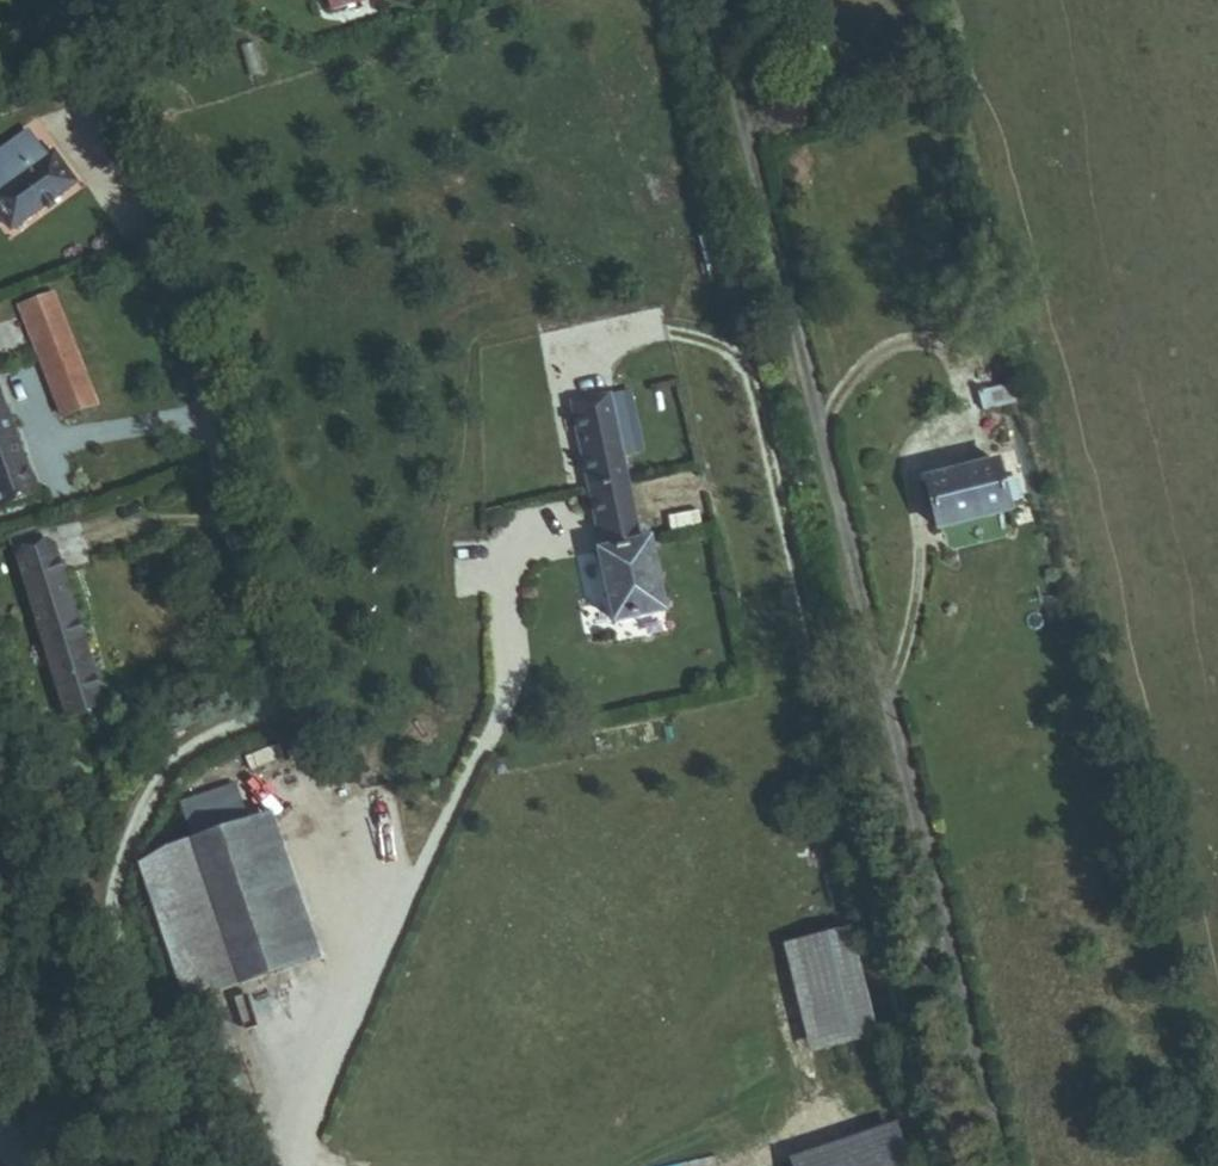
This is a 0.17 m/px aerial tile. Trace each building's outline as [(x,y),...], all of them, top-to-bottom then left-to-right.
[(370,0),(327,0),(331,13),(370,0)] [(104,80),(106,83),(125,68),(122,64),(104,80)] [(2,236),(65,188),(42,157),(36,162),(17,137),(0,150),(0,233),(2,236)] [(62,419),(96,406),(54,298),(20,311),(62,419)] [(985,412),(1017,404),(1012,386),(980,393),(985,412)] [(603,553),(642,544),(625,457),(613,398),(612,395),(572,403),(603,553)] [(625,457),(643,454),(632,395),(613,398),(625,457)] [(37,497),(0,396),(0,511),(37,497)] [(940,530),(1011,512),(1009,504),(1003,481),(999,463),(928,481),(940,530)] [(1009,504),(1023,500),(1017,478),(1003,481),(1009,504)] [(16,560),(40,552),(34,532),(9,540),(16,560)] [(615,623),(667,613),(652,542),(642,544),(603,553),(600,553),(615,623)] [(54,547),(40,552),(16,560),(69,720),(107,707),(54,547)] [(179,802),(183,815),(240,796),(236,783),(179,802)] [(249,823),(240,796),(183,815),(192,842),(249,823)] [(274,815),(249,823),(296,966),(321,958),(274,815)] [(192,842),(239,985),(296,966),(249,823),(192,842)] [(186,1002),(239,985),(192,842),(169,849),(186,1002)] [(803,934),(828,1041),(874,1030),(850,923),(803,934)] [(785,938),(809,1045),(828,1041),(803,934),(785,938)] [(808,1165),(908,1165),(899,1137),(808,1165)]
